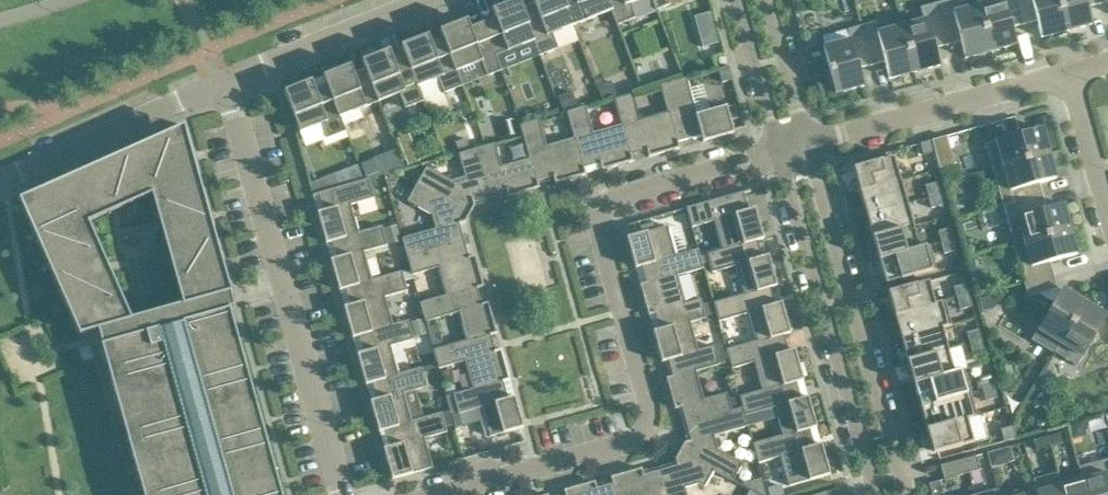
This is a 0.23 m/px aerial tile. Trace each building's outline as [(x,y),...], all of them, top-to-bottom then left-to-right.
[(521,8),(522,8),(519,0),(518,0),(491,10),(494,18),(482,23),(495,56),(496,56),(533,41),(521,8)] [(562,0),(532,0),(533,3),(522,8),(521,8),(533,41),(539,56),(558,49),(552,34),(572,26),(562,0)] [(607,0),(562,0),(572,26),(611,11),(607,0)] [(611,11),(616,26),(635,18),(630,3),(639,0),(607,0),(611,11)] [(655,10),(670,5),(668,0),(651,0),(655,10)] [(978,6),(965,9),(963,0),(948,0),(936,3),(948,45),(960,42),(965,58),(990,52),(978,6)] [(1024,25),(1017,0),(999,0),(978,6),(990,52),(1016,45),(1011,28),(1024,25)] [(1058,0),(1017,0),(1024,25),(1036,21),(1041,38),(1066,31),(1058,0)] [(1100,4),(1099,0),(1058,0),(1066,31),(1092,24),(1087,7),(1100,4)] [(935,48),(948,45),(936,3),(920,7),(923,20),(903,26),(915,72),(939,65),(935,48)] [(495,56),(482,23),(469,28),(466,20),(439,31),(442,39),(443,39),(456,72),(457,71),(481,62),(486,76),(501,71),(496,56),(495,56)] [(915,72),(903,26),(878,33),(875,22),(860,26),(871,66),(884,62),(889,79),(915,72)] [(859,69),(871,66),(860,26),(847,30),(850,40),(823,48),(829,70),(826,70),(831,89),(834,88),(835,93),(863,86),(859,69)] [(714,28),(698,32),(702,48),(718,43),(714,28)] [(443,39),(442,39),(431,43),(427,35),(400,46),(403,54),(404,54),(417,87),(418,86),(438,79),(443,93),(463,86),(457,71),(456,72),(443,39)] [(417,87),(404,54),(403,54),(392,59),(389,50),(361,61),(364,69),(365,69),(378,102),(399,94),(405,108),(424,101),(418,86),(417,87)] [(695,62),(695,79),(718,79),(718,62),(695,62)] [(378,102),(365,69),(364,69),(353,74),(350,66),(322,76),(326,84),(339,117),(340,117),(378,102)] [(718,69),(721,83),(732,80),(728,66),(718,69)] [(660,86),(667,112),(668,112),(677,142),(701,136),(702,142),(733,133),(725,106),(696,115),(686,78),(660,86)] [(339,117),(326,84),(314,89),(311,81),(284,91),(300,133),(321,124),(327,139),(346,131),(340,117),(339,117)] [(677,142),(668,112),(667,112),(639,120),(632,93),(613,99),(620,125),(621,125),(630,156),(630,155),(647,151),(648,157),(679,149),(677,142)] [(630,156),(621,125),(620,125),(593,133),(585,107),(566,112),(573,138),(574,138),(583,169),(584,169),(600,164),(602,170),(632,162),(630,155),(630,156)] [(574,138),(573,138),(546,146),(538,120),(519,125),(529,159),(530,159),(536,182),(537,182),(553,177),(555,183),(585,175),(584,169),(583,169),(574,138)] [(996,141),(1003,166),(1048,153),(1041,128),(996,141)] [(278,483),(271,485),(263,456),(270,454),(260,420),(253,422),(245,393),(252,391),(242,357),(235,359),(227,330),(223,314),(230,312),(229,309),(228,310),(228,309),(234,307),(230,293),(231,293),(223,266),(222,266),(222,269),(215,271),(209,251),(218,249),(207,210),(198,213),(193,193),(201,191),(201,194),(203,193),(190,148),(188,148),(189,148),(180,152),(171,133),(172,133),(171,132),(110,159),(110,160),(113,159),(116,167),(98,175),(94,168),(97,166),(96,165),(31,194),(31,196),(39,214),(29,219),(28,219),(27,219),(47,263),(48,263),(47,260),(54,257),(65,281),(58,284),(57,284),(56,284),(69,312),(70,312),(69,309),(76,306),(87,331),(87,332),(88,333),(98,330),(102,345),(101,345),(106,364),(113,362),(121,391),(116,393),(116,392),(114,393),(124,427),(131,425),(139,454),(132,456),(141,491),(149,488),(151,494),(281,494),(278,483)] [(931,140),(934,152),(939,169),(954,165),(946,136),(931,140)] [(934,152),(931,140),(920,144),(923,155),(934,152)] [(530,159),(529,159),(501,167),(495,144),(476,149),(489,195),(506,190),(508,197),(538,188),(537,182),(536,182),(530,159)] [(489,195),(476,149),(458,154),(465,177),(451,181),(426,167),(416,184),(470,214),(474,206),(472,200),(489,195)] [(416,153),(404,158),(407,167),(419,162),(416,153)] [(1055,178),(1048,153),(1003,166),(1013,203),(1013,204),(1042,196),(1039,183),(1055,178)] [(376,157),(359,163),(365,179),(381,174),(376,157)] [(893,157),(856,167),(859,178),(856,179),(859,193),(900,182),(893,157)] [(336,174),(311,184),(314,194),(341,187),(336,174)] [(351,205),(374,198),(368,179),(341,187),(314,194),(312,195),(312,197),(319,195),(323,211),(317,213),(326,244),(332,242),(359,234),(358,233),(351,205)] [(869,214),(906,203),(900,182),(859,193),(863,205),(866,204),(869,214)] [(936,183),(924,186),(928,197),(939,194),(936,183)] [(465,222),(470,214),(416,184),(407,201),(431,215),(435,229),(402,239),(407,257),(464,241),(459,224),(465,222)] [(714,221),(722,249),(722,250),(757,240),(757,241),(763,239),(754,208),(748,210),(743,194),(750,192),(750,190),(686,208),(692,227),(714,221)] [(942,205),(939,194),(928,197),(931,209),(942,205)] [(1046,209),(1042,196),(1013,204),(1013,203),(1003,206),(1014,244),(1070,229),(1062,204),(1046,209)] [(913,226),(906,203),(869,214),(872,224),(868,225),(872,238),(913,226)] [(381,226),(358,233),(359,234),(332,242),(337,258),(330,260),(339,291),(345,289),(372,282),(372,280),(364,252),(387,246),(381,226)] [(667,226),(654,230),(626,238),(635,268),(641,267),(646,283),(646,284),(677,275),(677,276),(703,268),(698,249),(675,255),(667,226)] [(919,248),(913,226),(872,238),(876,250),(879,249),(882,258),(919,248)] [(949,228),(937,231),(941,243),(952,240),(949,228)] [(1077,254),(1070,229),(1014,244),(1014,245),(1013,245),(1024,283),(1053,275),(1049,262),(1077,254)] [(761,257),(757,241),(757,240),(722,250),(722,249),(706,253),(712,273),(735,266),(743,294),(743,295),(770,287),(770,288),(776,286),(768,255),(761,257)] [(955,251),(952,240),(941,243),(944,254),(955,251)] [(468,258),(464,241),(407,257),(412,275),(438,268),(446,296),(446,297),(477,288),(477,289),(483,287),(475,256),(468,258)] [(919,248),(882,258),(878,259),(882,273),(886,272),(889,283),(936,270),(929,245),(919,248)] [(402,271),(372,280),(372,282),(345,289),(350,306),(344,307),(352,338),(358,336),(393,327),(392,325),(385,297),(407,291),(402,271)] [(685,304),(677,276),(677,275),(646,284),(646,283),(639,285),(648,316),(654,314),(659,330),(659,331),(690,322),(690,323),(705,318),(700,299),(685,304)] [(1057,289),(1053,275),(1024,283),(1027,297),(1057,289)] [(934,304),(928,281),(891,291),(894,302),(890,303),(894,316),(935,305),(934,304)] [(953,287),(956,299),(968,295),(965,284),(953,287)] [(775,304),(770,288),(770,287),(743,295),(743,294),(713,302),(718,322),(748,313),(756,341),(756,342),(783,334),(783,335),(790,333),(781,302),(775,304)] [(496,333),(488,303),(481,305),(477,289),(477,288),(446,297),(446,296),(420,303),(425,322),(460,312),(467,340),(468,341),(490,335),(496,333)] [(1059,343),(1084,303),(1061,289),(1037,330),(1059,343)] [(971,307),(968,295),(956,299),(959,310),(971,307)] [(944,301),(934,304),(935,305),(894,316),(898,329),(901,328),(904,338),(941,327),(941,328),(951,325),(944,301)] [(1106,316),(1084,303),(1059,343),(1054,353),(1076,366),(1106,316)] [(408,321),(392,325),(393,327),(358,336),(363,353),(357,354),(365,385),(372,383),(398,376),(398,374),(390,346),(413,340),(408,321)] [(698,350),(690,323),(690,322),(659,331),(659,330),(652,332),(661,362),(667,361),(672,377),(695,371),(696,372),(719,365),(713,346),(698,350)] [(948,350),(941,328),(941,327),(904,338),(907,348),(903,349),(907,362),(948,350)] [(977,329),(966,333),(969,344),(981,341),(977,329)] [(788,351),(783,335),(783,334),(756,342),(756,341),(726,349),(731,369),(754,363),(761,390),(762,391),(796,381),(796,382),(803,380),(794,350),(788,351)] [(509,380),(501,350),(495,351),(490,335),(468,341),(467,340),(433,350),(438,369),(464,361),(472,389),(472,390),(503,381),(503,382),(509,380)] [(984,352),(981,341),(969,344),(972,356),(984,352)] [(953,372),(948,350),(907,362),(910,374),(914,373),(917,382),(953,372)] [(421,368),(398,374),(398,376),(372,383),(376,400),(370,402),(379,432),(385,431),(412,423),(411,421),(403,394),(427,387),(421,368)] [(953,372),(917,382),(913,383),(917,397),(920,396),(923,406),(970,393),(964,369),(953,372)] [(703,399),(696,372),(695,371),(672,377),(666,378),(674,409),(681,407),(685,424),(732,411),(732,410),(727,393),(703,399)] [(979,378),(982,390),(993,386),(990,375),(979,378)] [(508,399),(503,382),(503,381),(472,390),(472,389),(446,397),(451,416),(481,408),(489,437),(523,428),(514,397),(508,399)] [(801,399),(796,382),(796,381),(762,391),(761,390),(739,397),(742,407),(745,416),(775,408),(782,435),(783,436),(809,428),(810,429),(816,428),(807,397),(801,399)] [(997,398),(993,386),(982,390),(985,401),(997,398)] [(977,417),(970,393),(923,406),(926,416),(922,417),(926,430),(966,418),(967,419),(977,417)] [(748,427),(745,416),(742,407),(732,410),(732,411),(685,424),(690,441),(684,443),(679,451),(714,470),(713,471),(732,482),(742,464),(718,450),(714,436),(748,427)] [(441,413),(411,421),(412,423),(385,431),(390,447),(383,449),(392,480),(433,468),(424,439),(447,432),(441,413)] [(973,442),(967,419),(966,418),(926,430),(930,443),(933,442),(936,453),(973,442)] [(1083,421),(1070,425),(1073,438),(1087,435),(1083,421)] [(1000,430),(1003,442),(1015,438),(1011,427),(1000,430)] [(814,446),(810,429),(809,428),(783,436),(782,435),(752,444),(758,463),(780,457),(788,486),(829,475),(821,444),(814,446)] [(1059,433),(1046,437),(1049,446),(1062,443),(1059,433)] [(1049,446),(1046,437),(1033,441),(1035,450),(1049,446)] [(714,470),(679,451),(675,459),(676,465),(660,470),(667,494),(686,494),(684,488),(698,484),(704,487),(713,471),(714,470)] [(999,457),(1001,472),(1021,468),(1018,453),(999,457)] [(976,456),(964,459),(968,473),(979,470),(976,456)] [(968,473),(964,459),(940,466),(943,480),(968,473)] [(1078,467),(1079,473),(1081,473),(1087,494),(1107,494),(1107,459),(1078,467)] [(660,470),(643,475),(641,469),(610,477),(612,484),(613,483),(616,494),(667,494),(660,470)] [(1058,479),(1059,479),(1057,473),(1032,479),(1034,486),(1035,485),(1038,494),(1062,494),(1058,479)] [(1079,473),(1059,479),(1058,479),(1062,494),(1087,494),(1081,473),(1079,473)] [(613,483),(612,484),(596,488),(594,482),(563,490),(565,494),(616,494),(613,483)] [(768,487),(770,494),(784,494),(785,494),(782,484),(768,487)] [(1035,485),(1034,486),(999,494),(1038,494),(1035,485)]
